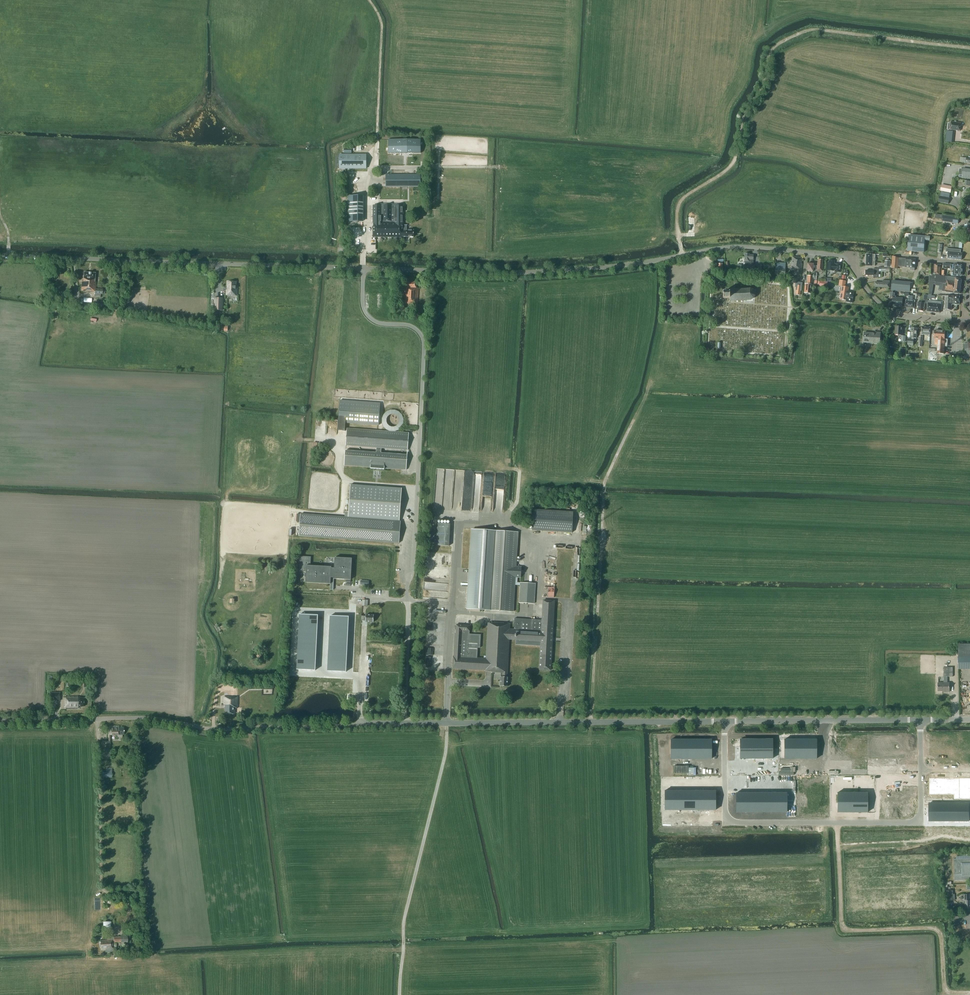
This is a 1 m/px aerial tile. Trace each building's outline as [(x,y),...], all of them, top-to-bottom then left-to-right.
[(948,124),(947,129),(960,131),(961,123),(950,121),(950,124),(948,124)] [(388,153),(421,153),(421,139),(388,139),(388,153)] [(340,154),(339,168),(366,168),(366,155),(340,154)] [(963,168),(963,169),(960,169),(959,175),(963,175),(962,178),(969,179),(969,169),(963,168)] [(386,187),(420,187),(420,174),(386,174),(386,187)] [(950,197),(940,195),(939,201),(949,203),(950,197)] [(349,196),(348,221),(363,221),(363,196),(349,196)] [(414,230),(407,230),(407,225),(403,225),(403,222),(401,222),(401,219),(403,219),(403,206),(373,205),(373,237),(402,237),(402,236),(406,236),(406,237),(414,237),(414,230)] [(909,235),(907,251),(924,252),(925,236),(909,235)] [(947,258),(962,260),(962,253),(961,253),(961,249),(946,248),(946,252),(948,252),(947,258)] [(743,272),(754,272),(757,272),(757,266),(752,265),(753,263),(752,263),(752,260),(753,260),(753,255),(749,255),(749,254),(744,254),(744,263),(744,265),(743,265),(743,272)] [(875,266),(876,255),(867,255),(866,266),(875,266)] [(900,258),(893,256),(891,274),(892,274),(891,291),(908,292),(909,285),(901,285),(902,268),(911,268),(910,271),(915,271),(916,259),(900,258)] [(801,264),(802,258),(792,257),(791,270),(801,271),(802,264),(801,264)] [(814,266),(814,264),(807,263),(807,271),(813,272),(813,270),(816,270),(816,271),(823,271),(824,264),(823,264),(823,260),(818,259),(817,266),(814,266)] [(829,263),(827,263),(826,270),(835,270),(835,272),(841,272),(841,264),(834,264),(834,261),(829,260),(829,263)] [(941,265),(929,264),(930,274),(933,274),(933,273),(936,273),(936,275),(940,275),(941,265)] [(951,264),(951,268),(951,269),(954,269),(954,275),(961,276),(962,274),(963,266),(962,265),(954,264),(951,264)] [(785,275),(785,266),(776,266),(775,275),(785,275)] [(870,270),(866,270),(866,275),(874,275),(874,278),(879,277),(879,269),(873,268),(873,270),(870,270)] [(82,281),(81,291),(95,292),(95,297),(101,298),(101,294),(103,294),(103,289),(96,289),(96,282),(95,282),(95,273),(84,272),(83,281),(82,281)] [(954,293),(960,293),(962,280),(961,279),(961,277),(956,277),(948,276),(940,276),(940,275),(936,275),(936,273),(933,273),(933,274),(930,274),(929,279),(929,281),(943,283),(942,291),(954,293)] [(812,285),(813,276),(808,275),(807,284),(805,284),(804,292),(810,293),(811,285),(812,285)] [(844,286),(845,281),(838,280),(838,286),(841,286),(839,299),(846,300),(845,302),(852,303),(853,292),(847,291),(848,287),(844,286)] [(236,282),(228,282),(228,287),(229,287),(229,290),(226,290),(226,295),(237,295),(237,287),(236,287),(236,282)] [(417,304),(418,288),(416,288),(416,282),(407,282),(407,288),(405,288),(404,303),(408,304),(408,305),(416,305),(417,305),(417,304)] [(743,300),(749,300),(750,300),(751,299),(752,299),(753,298),(754,297),(754,296),(755,295),(755,294),(755,293),(754,292),(754,291),(753,290),(752,289),(751,289),(750,288),(749,288),(748,288),(729,289),(729,290),(725,290),(725,292),(723,292),(723,295),(723,298),(730,298),(730,300),(730,301),(732,300),(733,300),(743,300)] [(891,293),(891,298),(893,299),(893,307),(902,307),(903,299),(895,299),(896,293),(891,293)] [(927,304),(929,295),(925,295),(924,301),(922,301),(921,302),(918,302),(917,306),(919,306),(918,310),(924,311),(925,303),(927,304)] [(909,300),(906,300),(906,308),(915,309),(915,300),(913,300),(914,296),(909,296),(909,300)] [(945,296),(945,309),(952,309),(952,304),(959,304),(959,296),(945,296)] [(214,310),(222,310),(223,298),(215,298),(214,310)] [(928,301),(927,311),(940,312),(941,302),(928,301)] [(902,336),(903,327),(896,326),(895,334),(899,335),(899,337),(902,337),(901,341),(905,341),(906,336),(902,336)] [(930,336),(931,328),(923,327),(922,335),(930,336)] [(907,345),(914,345),(914,337),(917,338),(918,328),(911,328),(911,339),(908,338),(907,345)] [(938,345),(937,354),(944,354),(944,346),(946,347),(947,345),(948,345),(948,344),(947,344),(947,339),(945,339),(945,331),(935,330),(934,339),(936,339),(935,345),(938,345)] [(875,333),(865,332),(864,342),(880,343),(881,332),(875,332),(875,333)] [(345,431),(345,423),(379,425),(380,403),(340,400),(339,414),(338,430),(345,431)] [(408,450),(409,432),(347,428),(346,445),(376,447),(376,452),(345,450),(344,465),(370,467),(370,468),(384,469),(384,468),(406,470),(407,455),(381,453),(381,448),(408,450)] [(348,513),(345,513),(345,517),(320,515),(300,513),(299,536),(319,537),(398,543),(400,521),(399,521),(402,488),(350,484),(348,513)] [(572,533),(573,512),(533,511),(531,531),(572,533)] [(437,523),(436,546),(449,546),(450,524),(437,523)] [(521,578),(521,574),(523,574),(523,571),(521,570),(521,567),(516,566),(518,532),(472,529),(467,609),(513,612),(515,577),(521,578)] [(330,583),(330,589),(333,589),(333,578),(350,579),(351,562),(352,558),(334,557),(335,557),(334,568),(331,568),(331,566),(330,566),(310,565),(311,556),(300,556),(299,571),(306,571),(306,582),(330,583)] [(439,583),(439,581),(425,579),(424,589),(446,591),(447,584),(439,583)] [(535,584),(520,583),(519,603),(534,603),(535,584)] [(540,646),(539,668),(539,670),(550,671),(551,668),(554,602),(543,601),(542,620),(515,619),(514,629),(510,629),(508,640),(515,640),(515,645),(540,646)] [(299,614),(297,669),(315,670),(318,615),(299,614)] [(330,616),(327,671),(346,672),(349,617),(330,616)] [(453,657),(452,668),(452,669),(485,671),(491,672),(491,673),(502,673),(502,677),(500,677),(499,686),(507,687),(507,677),(506,677),(507,668),(508,640),(510,629),(510,623),(494,623),(494,624),(488,623),(486,658),(477,658),(477,648),(479,648),(480,634),(469,634),(470,626),(456,625),(456,634),(455,634),(454,657),(453,657)] [(959,644),(959,668),(959,670),(969,669),(969,644),(959,644)] [(953,676),(953,668),(953,667),(944,667),(944,668),(944,683),(938,683),(938,691),(945,691),(945,692),(950,692),(949,683),(948,683),(948,677),(953,676)] [(60,693),(50,693),(50,701),(54,701),(54,699),(56,699),(56,701),(60,701),(60,693)] [(78,696),(65,696),(65,708),(78,708),(78,706),(84,706),(84,698),(80,698),(80,697),(78,696)] [(224,706),(225,706),(225,713),(234,713),(235,708),(238,708),(238,697),(236,697),(234,697),(224,696),(224,706)] [(117,738),(122,738),(122,735),(124,735),(124,727),(119,727),(119,726),(109,726),(109,735),(117,735),(117,738)] [(772,739),(740,739),(740,759),(773,759),(772,739)] [(784,739),(784,759),(816,759),(816,739),(784,739)] [(671,740),(671,755),(676,755),(676,760),(711,760),(711,740),(671,740)] [(110,741),(102,741),(101,757),(110,757),(110,741)] [(112,778),(112,765),(106,765),(106,772),(102,772),(102,778),(112,778)] [(929,778),(929,794),(954,794),(954,799),(959,799),(959,778),(929,778)] [(959,799),(969,799),(969,778),(959,778),(959,799)] [(665,805),(665,810),(695,810),(705,810),(715,810),(715,790),(665,790),(665,795),(665,805)] [(736,793),(736,812),(787,812),(787,792),(736,793)] [(837,792),(837,812),(852,812),(852,792),(837,792)] [(852,792),(852,812),(867,812),(867,792),(852,792)] [(929,803),(929,821),(969,821),(969,803),(929,803)] [(954,858),(954,880),(969,879),(969,856),(967,856),(967,853),(962,854),(962,856),(956,856),(956,858),(954,858)] [(113,948),(112,942),(121,942),(121,943),(127,943),(126,935),(120,935),(121,935),(121,937),(109,937),(109,930),(110,930),(109,925),(110,925),(110,922),(104,922),(104,930),(107,930),(108,931),(108,932),(107,933),(107,934),(106,935),(106,937),(106,939),(107,940),(100,940),(100,950),(105,950),(105,952),(110,952),(110,951),(111,951),(112,951),(112,950),(113,950),(112,948),(113,948)]
